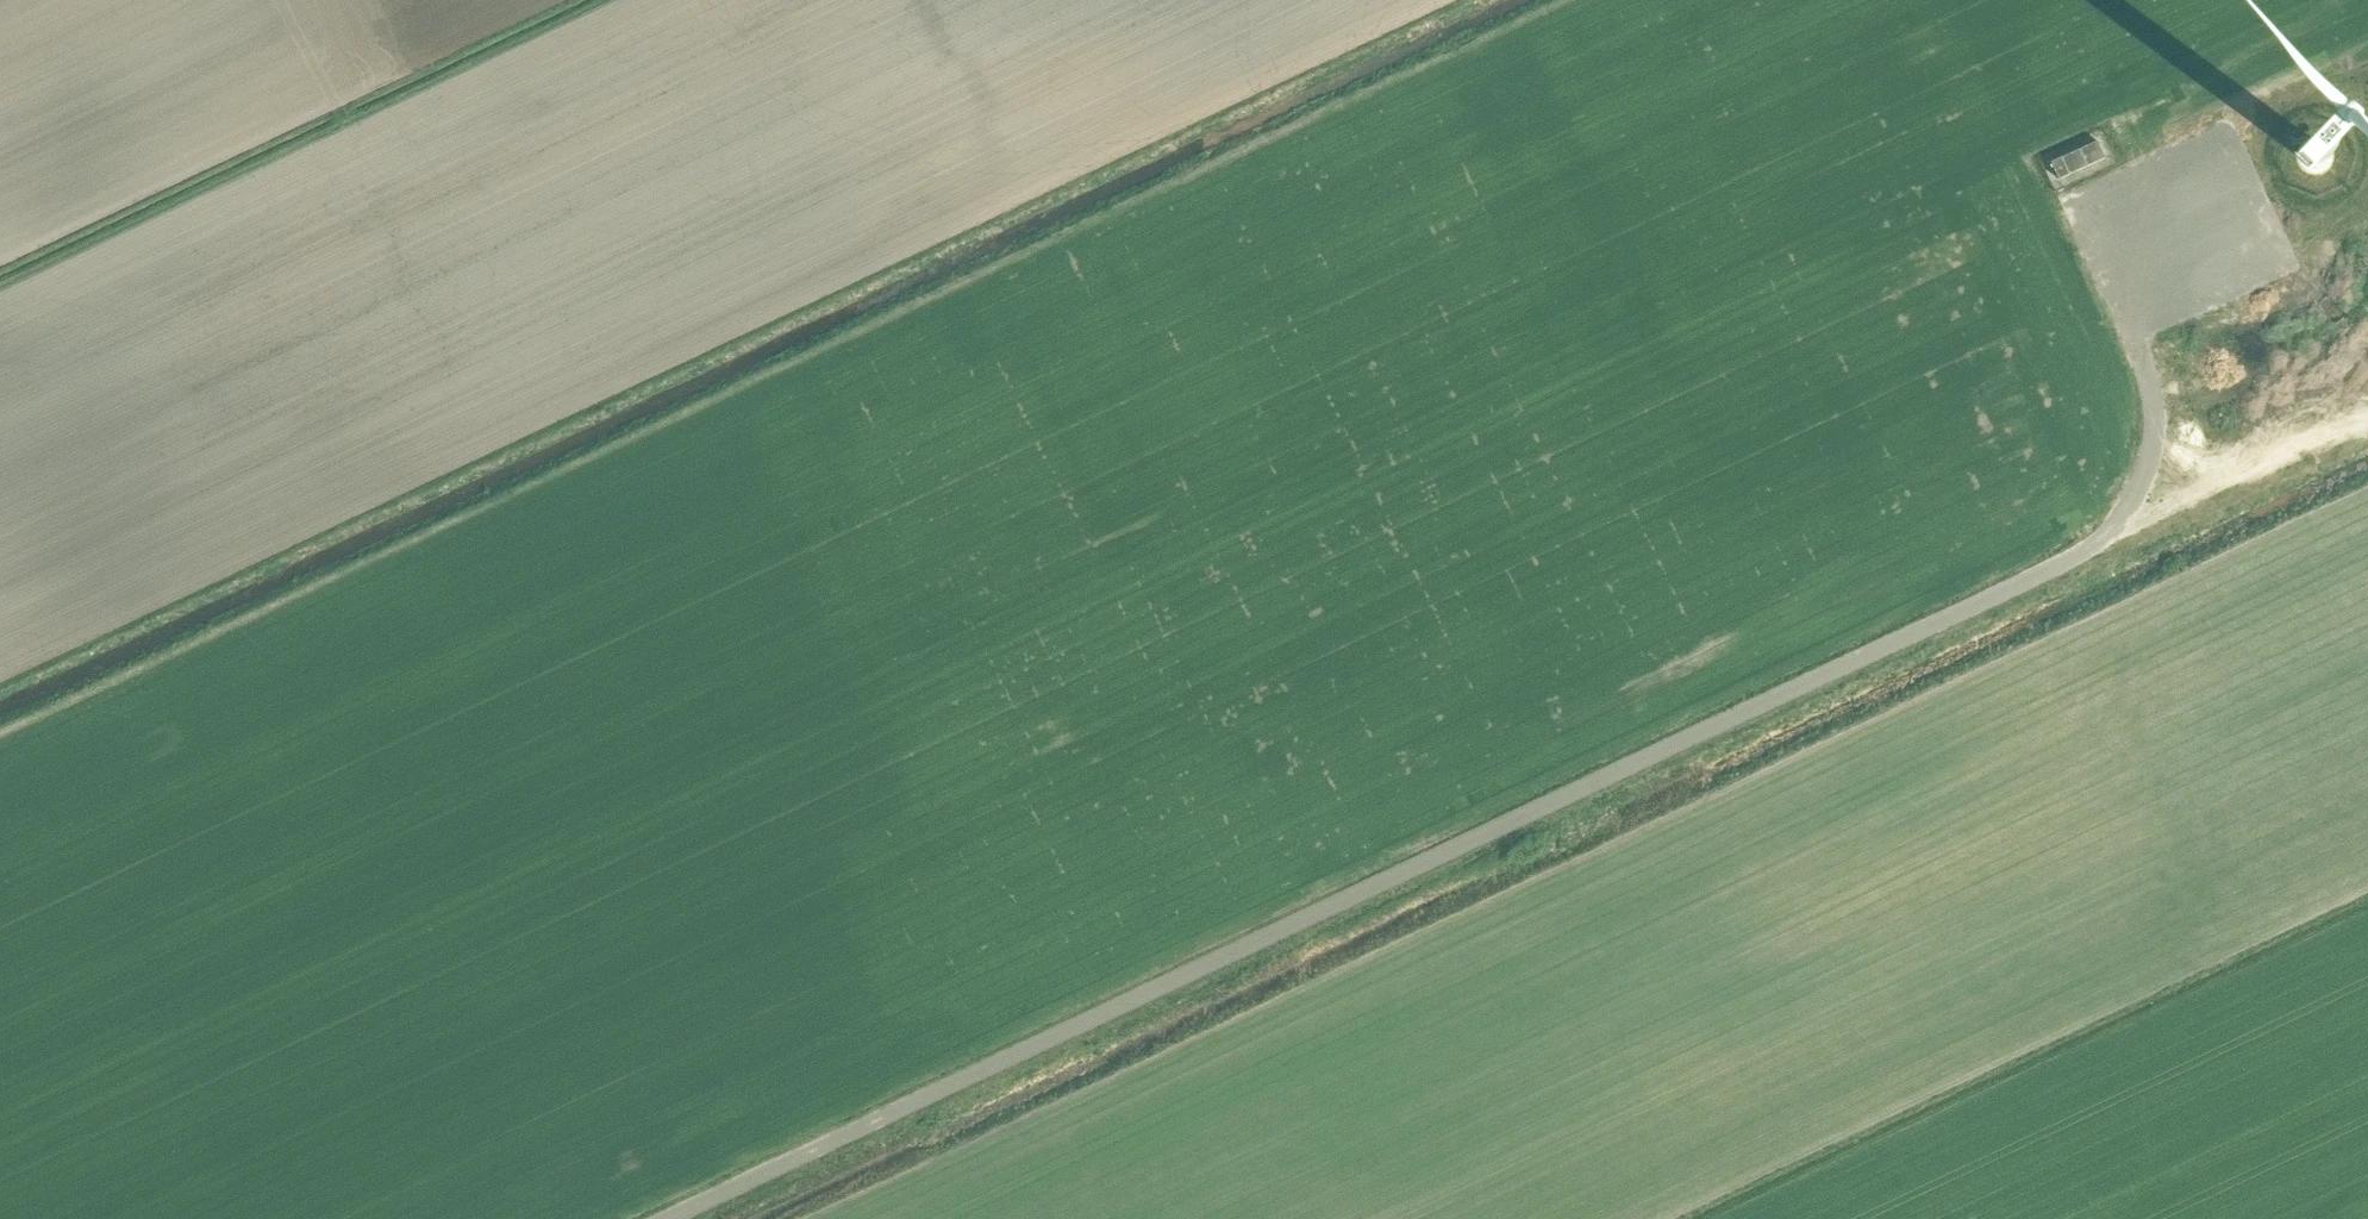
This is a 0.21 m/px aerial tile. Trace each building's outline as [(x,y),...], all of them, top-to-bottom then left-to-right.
[(2059,180),(2105,159),(2098,142),(2051,163),(2059,180)] [(2304,156),(2304,157),(2304,159),(2304,160),(2305,161),(2306,163),(2306,164),(2307,165),(2308,166),(2309,167),(2311,168),(2312,168),(2313,168),(2315,169),(2316,169),(2318,168),(2319,168),(2321,168),(2322,167),(2323,166),(2324,165),(2325,164),(2326,163),(2326,161),(2327,160),(2327,159),(2327,157),(2327,156),(2327,154),(2326,153),(2326,152),(2325,150),(2324,149),(2323,148),(2322,147),(2321,147),(2319,146),(2318,146),(2316,146),(2315,146),(2313,146),(2312,146),(2311,147),(2309,147),(2308,148),(2307,149),(2306,150),(2306,152),(2305,153),(2304,154),(2304,156)]
